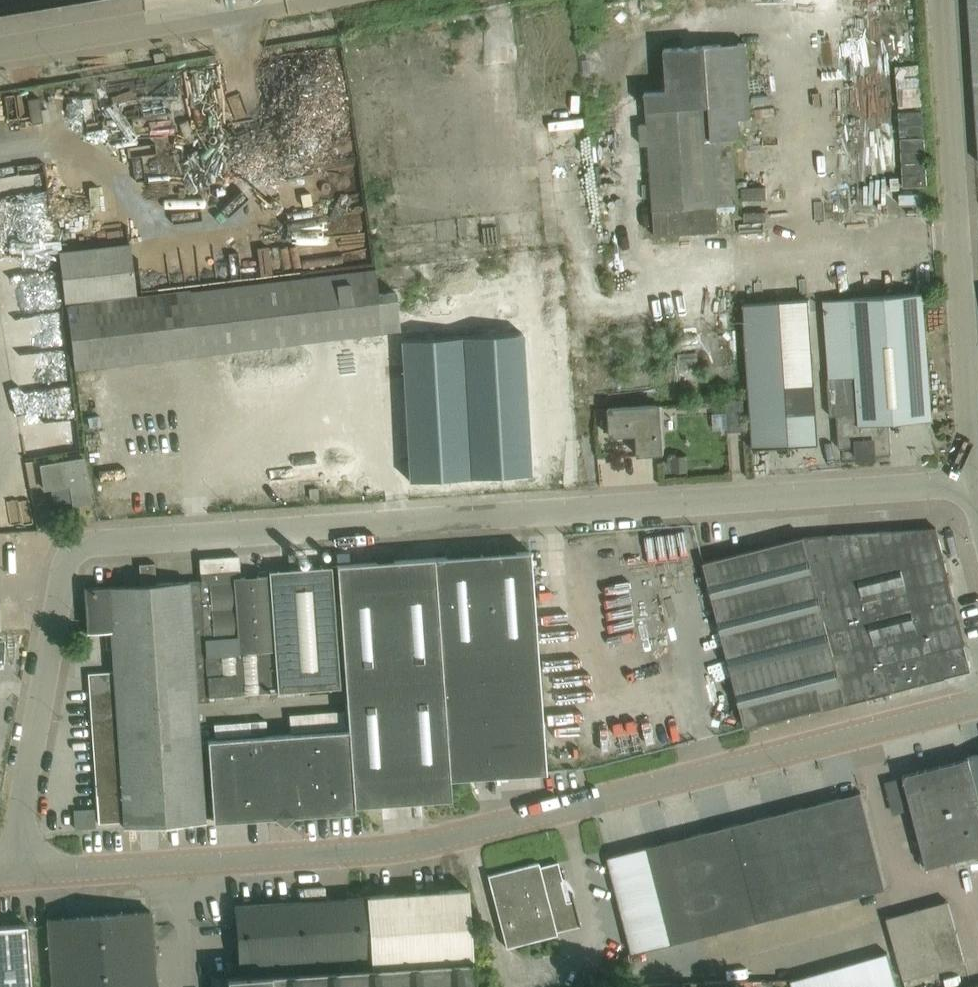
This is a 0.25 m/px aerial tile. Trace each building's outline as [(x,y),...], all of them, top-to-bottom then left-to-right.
[(977,124),(977,0),(970,0),(977,124)] [(746,42),(707,45),(665,47),(668,90),(646,91),(648,124),(641,125),(642,145),(649,145),(655,235),(718,231),(717,206),(737,205),(733,139),(740,138),(739,118),(751,117),(746,42)] [(39,98),(28,100),(32,125),(43,123),(39,98)] [(65,301),(137,293),(131,243),(59,251),(65,301)] [(396,292),(379,294),(376,269),(68,306),(76,368),(384,331),(400,329),(396,292)] [(889,421),(932,419),(923,292),(824,299),(830,378),(828,378),(831,415),(837,415),(839,447),(853,446),(854,461),(875,459),(874,455),(891,453),(889,421)] [(768,302),(745,304),(753,449),(777,448),(817,445),(813,384),(785,386),(779,302),(768,302)] [(521,333),(462,337),(471,475),(530,472),(521,333)] [(462,337),(402,340),(410,479),(471,475),(462,337)] [(698,352),(679,353),(679,361),(698,360),(698,352)] [(743,399),(725,400),(727,431),(745,430),(743,399)] [(638,455),(660,453),(657,405),(609,408),(611,436),(637,435),(638,455)] [(688,455),(672,455),(672,472),(688,472),(688,455)] [(76,505),(94,502),(86,458),(43,465),(47,489),(72,485),(76,505)] [(827,534),(869,697),(973,671),(936,526),(827,534)] [(846,703),(869,697),(827,534),(803,536),(846,703)] [(823,709),(846,703),(803,536),(704,561),(746,727),(822,707),(823,709)] [(351,730),(207,740),(213,822),(275,817),(284,824),(292,816),(354,812),(354,806),(390,804),(394,803),(410,802),(414,802),(451,799),(450,779),(468,778),(476,777),(540,772),(545,772),(530,552),(435,559),(435,560),(339,567),(349,710),(351,729),(351,730)] [(238,556),(199,559),(201,580),(201,583),(207,680),(209,697),(341,688),(333,567),(270,571),(270,576),(269,576),(269,572),(260,572),(260,576),(240,578),(238,556)] [(85,588),(85,592),(87,632),(112,630),(114,656),(102,657),(103,673),(89,674),(90,698),(96,796),(99,796),(101,822),(125,820),(126,828),(205,823),(197,702),(209,702),(209,698),(209,697),(207,680),(201,583),(201,580),(156,583),(155,563),(140,564),(142,584),(85,588)] [(969,757),(970,758),(903,775),(904,778),(891,781),(899,811),(911,808),(926,866),(977,853),(977,754),(969,757)] [(860,793),(828,802),(841,854),(873,845),(860,793)] [(828,802),(797,809),(810,862),(841,854),(828,802)] [(94,809),(73,810),(74,829),(95,828),(94,809)] [(778,870),(810,862),(797,809),(765,817),(778,870)] [(765,817),(733,826),(758,922),(789,914),(778,870),(765,817)] [(700,834),(714,887),(725,930),(758,922),(733,826),(700,834)] [(700,834),(669,842),(683,895),(714,887),(700,834)] [(683,895),(669,842),(648,847),(662,901),(683,895)] [(873,845),(841,854),(852,898),(885,889),(873,845)] [(673,943),(662,901),(648,847),(609,857),(634,953),(673,943)] [(841,854),(810,862),(821,906),(852,898),(841,854)] [(561,881),(557,862),(539,867),(537,863),(486,876),(504,945),(555,932),(553,922),(557,921),(553,907),(566,904),(560,881),(561,881)] [(810,862),(778,870),(789,914),(821,906),(810,862)] [(714,887),(683,895),(693,938),(725,930),(714,887)] [(472,960),(467,889),(234,905),(239,975),(228,975),(228,978),(228,986),(474,986),(472,960)] [(683,895),(662,901),(673,943),(693,938),(683,895)] [(919,910),(936,971),(966,963),(949,901),(919,910)] [(905,979),(936,971),(919,910),(888,918),(905,979)] [(48,919),(48,924),(53,986),(157,986),(151,912),(48,919)] [(27,925),(26,925),(0,927),(0,986),(32,986),(27,925)] [(867,956),(876,986),(897,986),(887,950),(867,956)] [(848,961),(855,986),(876,986),(867,956),(848,961)] [(828,966),(834,986),(855,986),(848,961),(828,966)] [(809,972),(813,986),(834,986),(828,966),(809,972)] [(790,977),(792,986),(813,986),(809,972),(790,977)]
